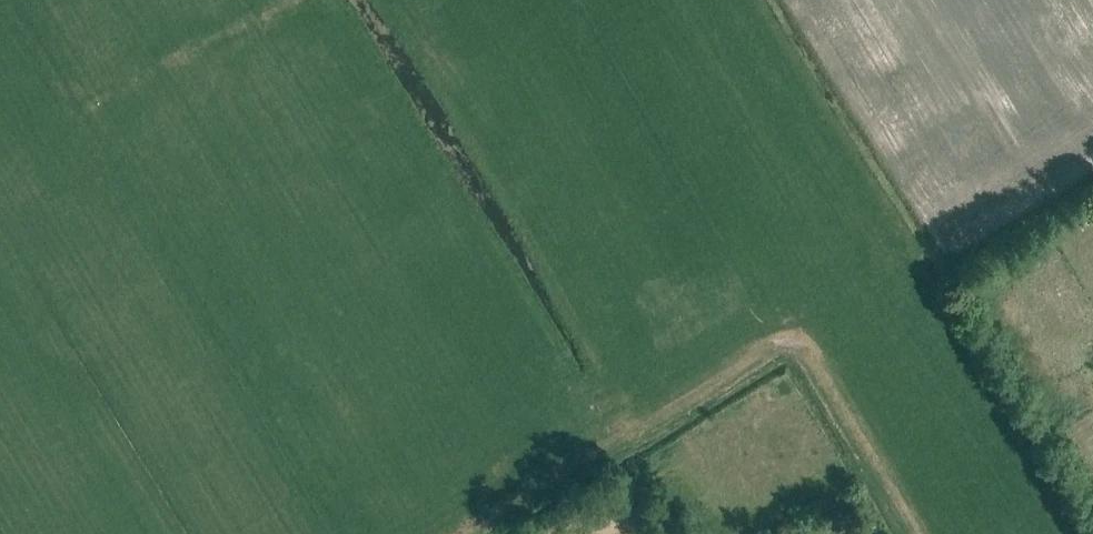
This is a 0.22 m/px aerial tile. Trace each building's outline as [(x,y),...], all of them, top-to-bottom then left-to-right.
[(827,526),(831,533),(834,533),(853,524),(848,514),(827,526)]
